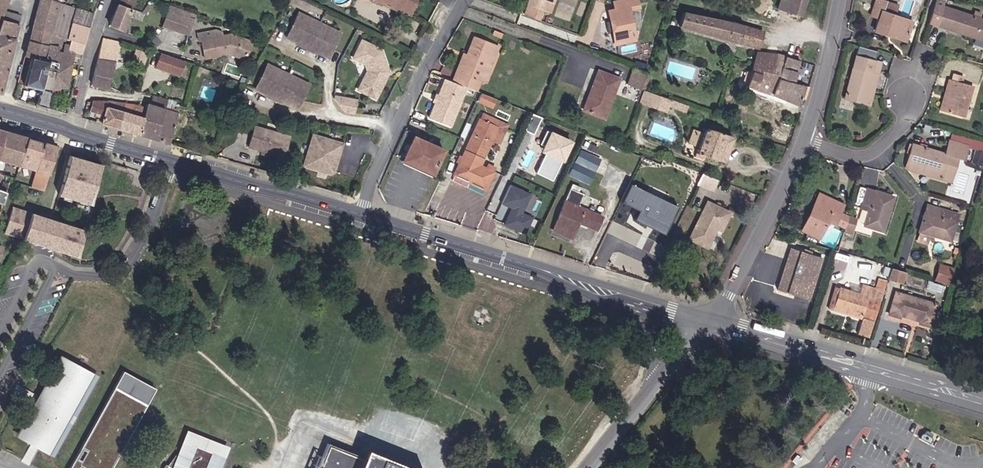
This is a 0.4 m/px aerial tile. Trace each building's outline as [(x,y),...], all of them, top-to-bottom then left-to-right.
[(12,11),(15,0),(0,0),(0,22),(7,24),(8,21),(21,24),(23,14),(12,11)] [(43,59),(62,2),(62,1),(60,0),(44,0),(28,55),(43,59)] [(412,15),(419,0),(384,0),(394,4),(393,7),(412,15)] [(552,0),(527,0),(525,5),(526,6),(523,14),(537,19),(540,11),(544,12),(548,2),(551,3),(552,0)] [(635,35),(630,10),(641,8),(639,0),(618,0),(614,1),(615,8),(609,10),(615,39),(635,35)] [(797,0),(785,0),(782,11),(792,14),(797,0)] [(810,0),(797,0),(792,14),(805,18),(810,0)] [(979,22),(980,17),(974,15),(972,20),(943,11),(943,12),(941,11),(944,2),(936,1),(928,26),(982,44),(982,23),(979,22)] [(86,54),(75,51),(78,41),(70,39),(75,22),(94,26),(98,12),(62,2),(43,59),(62,62),(76,65),(77,61),(64,58),(65,54),(84,58),(86,54)] [(114,22),(130,27),(138,7),(122,2),(114,22)] [(196,12),(171,2),(163,23),(188,32),(196,12)] [(887,34),(908,41),(913,25),(883,16),(885,5),(877,2),(871,20),(879,23),(876,35),(886,38),(887,34)] [(334,60),(351,27),(309,5),(292,38),(334,60)] [(761,50),(767,33),(735,23),(686,14),(683,31),(711,37),(761,50)] [(3,37),(16,40),(21,24),(8,21),(7,24),(3,37)] [(75,22),(70,39),(78,41),(89,43),(94,26),(75,22)] [(492,36),(501,40),(503,34),(494,30),(492,36)] [(234,55),(251,62),(258,43),(236,35),(217,37),(217,31),(202,33),(203,41),(206,41),(208,59),(234,55)] [(907,45),(908,41),(887,34),(886,38),(907,45)] [(615,44),(636,41),(635,35),(615,39),(615,44)] [(387,44),(371,36),(359,60),(370,65),(371,63),(374,65),(375,73),(373,76),(371,75),(363,92),(381,100),(392,77),(390,76),(393,68),(391,49),(386,47),(387,44)] [(10,64),(16,40),(3,37),(0,45),(0,62),(10,64)] [(95,84),(113,89),(125,43),(108,38),(95,84)] [(477,91),(480,82),(493,45),(473,38),(467,54),(463,67),(459,65),(453,82),(469,88),(477,91)] [(78,41),(75,51),(86,54),(89,43),(78,41)] [(480,82),(485,84),(499,47),(493,45),(480,82)] [(874,57),(876,50),(859,46),(857,53),(874,57)] [(797,84),(773,74),(780,55),(760,52),(749,88),(800,107),(802,99),(808,101),(812,89),(797,84)] [(459,65),(463,67),(467,54),(464,53),(459,65)] [(51,110),(55,94),(62,62),(43,59),(28,55),(20,84),(41,89),(37,105),(51,110)] [(773,74),(797,84),(805,63),(780,55),(773,74)] [(162,73),(186,81),(191,64),(167,56),(162,73)] [(846,102),(866,107),(877,65),(879,61),(860,56),(846,102)] [(1,95),(10,64),(0,62),(0,95),(1,95)] [(63,89),(70,89),(76,65),(62,62),(55,94),(62,95),(63,89)] [(866,107),(872,109),(884,67),(877,65),(866,107)] [(299,119),(316,87),(273,66),(257,98),(299,119)] [(629,85),(642,89),(648,73),(635,69),(629,85)] [(586,110),(607,116),(615,90),(621,92),(624,79),(598,71),(586,110)] [(945,112),(966,117),(975,86),(963,84),(965,77),(956,75),(954,81),(945,112)] [(432,119),(453,127),(469,88),(453,82),(447,80),(442,94),(443,98),(442,101),(438,102),(432,119)] [(942,111),(945,112),(954,81),(950,81),(942,111)] [(492,107),(496,99),(482,93),(479,101),(492,107)] [(640,105),(651,109),(655,97),(644,93),(640,105)] [(670,115),(672,110),(674,103),(655,97),(651,109),(670,115)] [(174,109),(177,100),(169,99),(167,107),(174,109)] [(361,102),(339,99),(339,101),(350,115),(359,116),(361,102)] [(104,124),(120,128),(127,103),(95,102),(94,110),(107,114),(104,124)] [(120,128),(140,134),(148,109),(143,108),(130,103),(127,103),(120,128)] [(140,134),(172,143),(181,114),(144,103),(143,108),(148,109),(140,134)] [(690,109),(674,103),(672,110),(688,115),(690,109)] [(738,123),(746,125),(749,113),(742,111),(738,123)] [(485,115),(483,121),(501,129),(495,142),(502,145),(510,127),(485,115)] [(537,135),(545,118),(535,115),(528,131),(537,135)] [(2,152),(9,124),(0,121),(0,151),(2,152)] [(501,129),(483,121),(465,160),(462,159),(460,164),(463,165),(457,178),(489,192),(497,175),(496,175),(497,172),(491,169),(489,172),(483,169),(501,129)] [(2,152),(22,158),(30,130),(9,124),(2,152)] [(261,126),(254,149),(267,153),(268,151),(275,153),(290,157),(296,136),(261,126)] [(46,182),(59,138),(30,130),(22,158),(35,162),(31,177),(46,182)] [(704,138),(700,151),(697,161),(708,164),(709,160),(721,164),(729,137),(713,132),(705,134),(704,138)] [(320,133),(311,166),(339,175),(344,174),(353,144),(320,133)] [(700,151),(704,138),(693,134),(689,148),(700,151)] [(556,182),(572,147),(547,136),(543,146),(552,150),(540,175),(556,182)] [(736,139),(729,137),(721,164),(728,166),(736,139)] [(407,163),(436,176),(446,152),(417,139),(407,163)] [(941,180),(953,184),(959,160),(965,162),(970,146),(951,140),(946,156),(913,146),(908,165),(942,175),(941,180)] [(581,147),(569,173),(590,183),(602,157),(581,147)] [(103,162),(71,153),(60,192),(91,201),(103,162)] [(941,180),(942,175),(908,165),(906,171),(941,180)] [(700,184),(713,190),(718,179),(705,174),(700,184)] [(8,197),(11,184),(6,182),(0,181),(0,195),(8,197)] [(525,215),(534,197),(513,187),(505,205),(516,210),(508,227),(529,236),(536,220),(525,215)] [(569,202),(583,208),(587,197),(573,191),(569,202)] [(867,229),(885,234),(895,199),(870,192),(864,213),(871,216),(867,229)] [(838,226),(839,224),(842,213),(834,211),(837,202),(817,196),(805,236),(824,242),(830,224),(838,226)] [(575,238),(581,222),(587,209),(583,208),(569,202),(557,230),(575,238)] [(722,231),(728,233),(736,216),(714,205),(697,241),(713,249),(722,231)] [(4,235),(78,255),(86,227),(11,207),(4,235)] [(935,237),(951,242),(956,224),(938,219),(941,210),(927,207),(920,233),(935,237)] [(581,222),(600,229),(605,217),(587,209),(581,222)] [(938,219),(956,224),(959,216),(941,210),(938,219)] [(842,225),(849,227),(852,216),(845,214),(842,225)] [(848,231),(856,233),(860,219),(852,216),(849,227),(848,231)] [(628,238),(660,247),(665,227),(632,219),(628,238)] [(935,237),(920,233),(918,242),(929,245),(930,240),(934,241),(935,237)] [(782,295),(812,303),(824,262),(795,252),(782,295)] [(953,287),(957,269),(944,266),(940,284),(953,287)] [(891,282),(905,286),(908,274),(894,270),(891,282)] [(935,293),(944,296),(946,288),(937,285),(935,293)] [(837,311),(866,320),(872,301),(884,305),(887,294),(867,288),(863,298),(843,292),(837,311)] [(924,325),(933,327),(940,305),(900,293),(893,316),(903,319),(904,316),(925,322),(924,325)] [(865,324),(866,320),(837,311),(836,314),(865,324)] [(52,452),(97,373),(69,357),(25,436),(52,452)] [(143,407),(149,404),(117,386),(73,467),(80,467),(76,466),(116,392),(143,407)] [(143,407),(116,392),(76,466),(80,467),(109,467),(143,407)] [(143,407),(109,467),(114,467),(149,404),(143,407)] [(215,438),(184,427),(179,437),(180,438),(175,451),(172,451),(167,461),(164,462),(161,467),(204,467),(215,438)] [(424,465),(367,441),(362,454),(353,451),(354,445),(338,439),(327,435),(313,467),(423,467),(424,465)]
